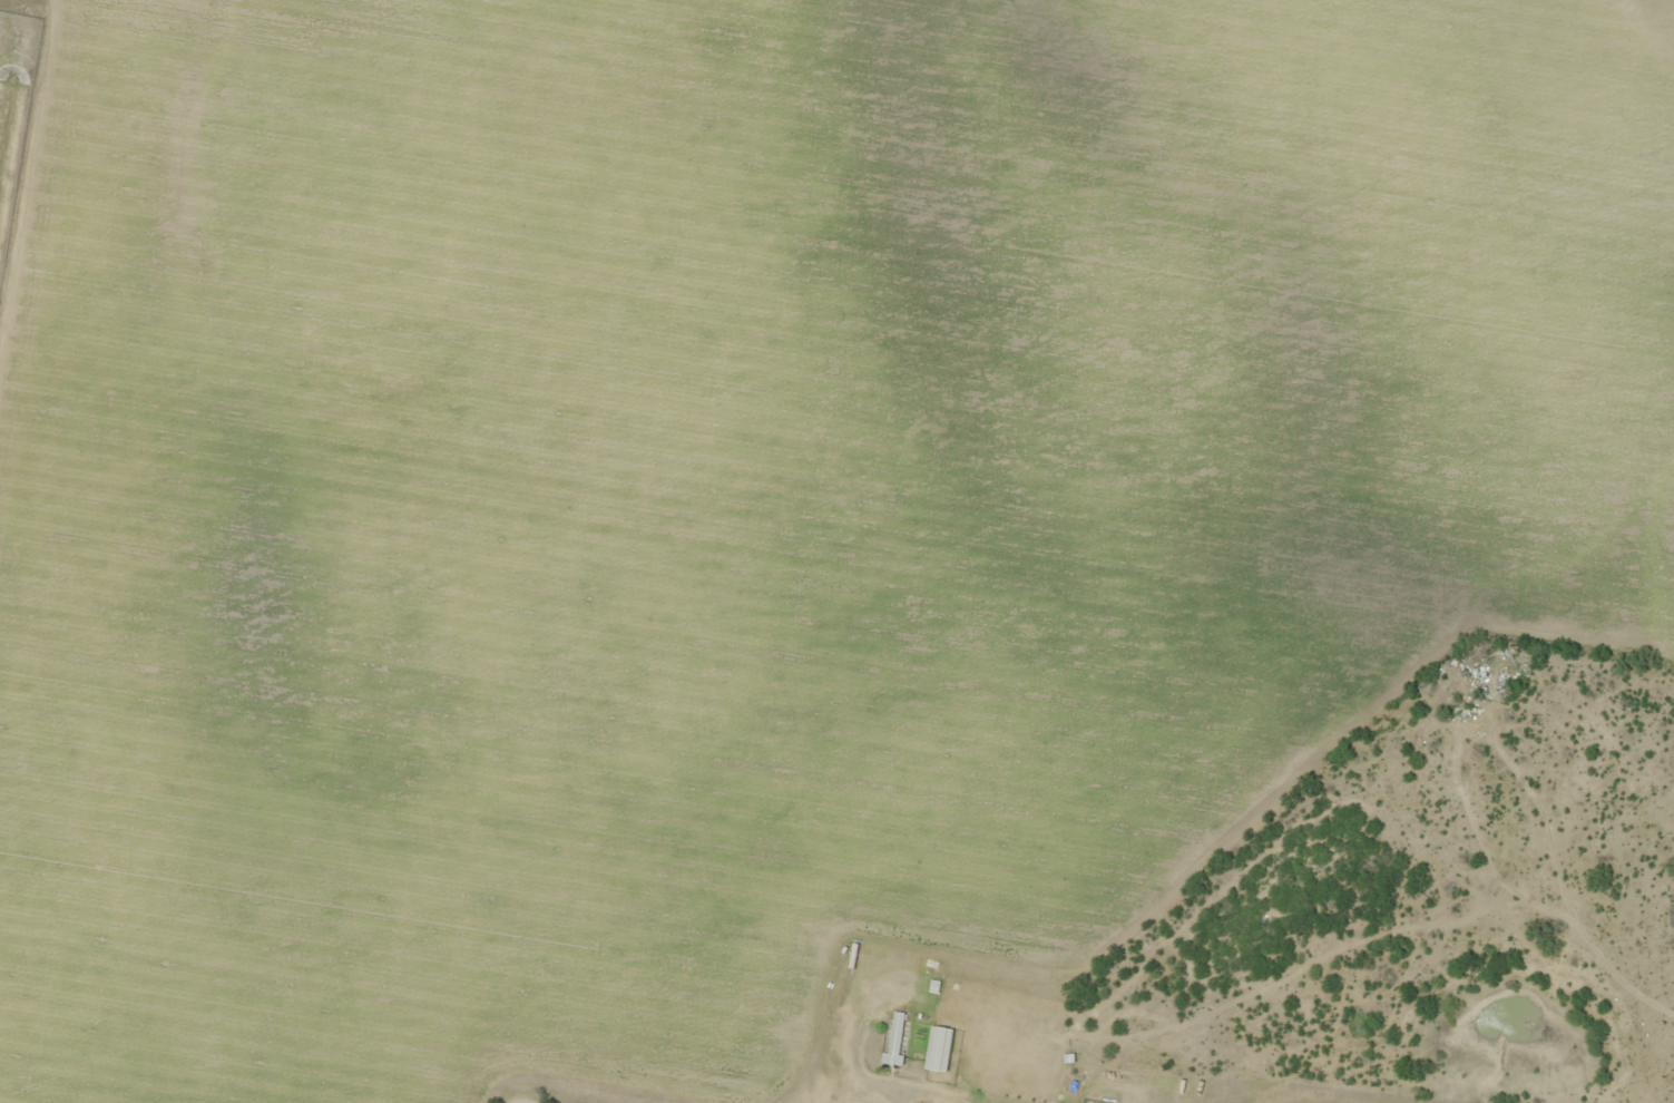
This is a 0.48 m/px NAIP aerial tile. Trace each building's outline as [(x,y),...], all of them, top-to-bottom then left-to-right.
[(880,1063),(898,1065),(902,1012),(891,1011),(887,1053),(881,1053),(880,1063)] [(945,1072),(952,1029),(929,1025),(923,1069),(945,1072)]
